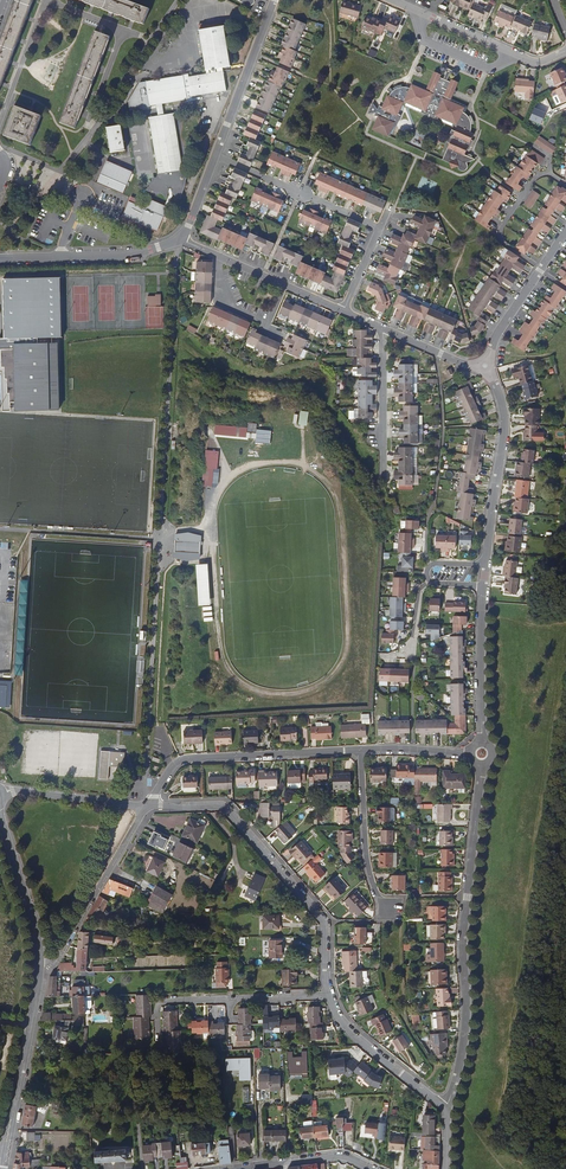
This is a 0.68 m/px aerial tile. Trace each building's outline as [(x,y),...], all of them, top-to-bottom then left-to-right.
[(33,0),(15,0),(7,22),(0,41),(0,88),(14,52),(28,16),(33,0)] [(144,24),(150,9),(126,0),(79,0),(144,24)] [(475,0),(455,0),(453,3),(459,6),(460,4),(469,8),(471,8),(475,1),(475,0)] [(475,1),(471,8),(469,14),(477,18),(476,19),(476,20),(481,22),(482,18),(486,19),(492,6),(488,4),(488,6),(475,1)] [(359,17),(362,7),(350,4),(344,2),(341,12),(359,17)] [(509,28),(514,17),(499,10),(494,21),(509,28)] [(229,22),(243,22),(243,14),(229,14),(229,22)] [(382,20),(379,26),(395,33),(400,21),(395,19),(396,17),(390,15),(388,18),(384,16),(382,20)] [(515,15),(514,17),(509,28),(513,29),(514,27),(521,30),(521,32),(526,35),(531,22),(515,15)] [(376,33),(379,26),(382,20),(374,17),(373,18),(366,16),(361,27),(376,33)] [(290,24),(303,30),(306,23),(293,18),(290,24)] [(221,68),(230,66),(223,26),(222,26),(221,21),(212,22),(213,24),(209,25),(209,23),(200,25),(201,30),(200,30),(207,74),(189,77),(188,74),(183,75),(183,76),(141,84),(129,101),(130,109),(157,104),(159,116),(149,117),(158,173),(159,177),(164,177),(164,180),(156,181),(154,182),(151,184),(150,187),(167,194),(168,188),(169,188),(170,188),(171,188),(171,189),(172,191),(172,192),(173,193),(174,194),(176,195),(176,196),(179,197),(183,186),(177,178),(175,178),(174,175),(183,173),(182,169),(173,113),(163,115),(161,104),(186,99),(187,103),(193,101),(192,96),(225,90),(222,71),(221,68)] [(534,23),(532,35),(547,38),(550,27),(534,23)] [(290,24),(287,31),(300,37),(303,30),(290,24)] [(78,121),(89,93),(90,89),(96,75),(110,37),(95,31),(60,122),(75,129),(78,121)] [(287,31),(284,38),(297,44),(300,37),(287,31)] [(281,45),(283,46),(294,50),(297,44),(284,38),(281,45)] [(283,46),(280,53),(294,59),(297,51),(294,50),(283,46)] [(279,62),(290,67),(294,59),(280,53),(279,52),(277,56),(281,58),(279,62)] [(289,72),(277,66),(275,71),(271,69),(270,73),(271,74),(285,80),(289,72)] [(450,72),(451,73),(451,72),(452,70),(452,69),(446,66),(446,67),(446,68),(444,69),(446,70),(443,78),(447,80),(450,72)] [(562,71),(564,71),(562,67),(549,72),(555,85),(565,79),(564,75),(562,71)] [(450,81),(447,80),(443,78),(439,76),(440,73),(433,70),(426,88),(429,89),(428,91),(410,83),(409,87),(405,86),(401,86),(400,86),(398,87),(394,89),(393,90),(391,92),(389,96),(388,95),(382,107),(380,106),(379,108),(378,109),(372,102),(368,113),(376,112),(376,114),(376,115),(378,116),(373,129),(388,135),(389,131),(393,122),(392,121),(395,114),(397,114),(398,113),(401,104),(403,105),(404,102),(406,103),(421,110),(420,112),(420,113),(436,120),(437,119),(438,117),(453,124),(455,125),(454,127),(456,128),(455,131),(453,135),(454,138),(452,138),(449,143),(443,159),(450,162),(452,167),(457,165),(458,167),(459,168),(460,169),(462,170),(463,170),(465,169),(466,168),(467,166),(467,165),(466,161),(474,158),(464,154),(467,148),(468,145),(466,145),(468,141),(470,142),(471,139),(473,133),(470,131),(470,129),(471,127),(471,124),(470,121),(469,117),(468,116),(466,114),(462,111),(464,106),(446,99),(447,97),(451,99),(458,81),(452,78),(450,81)] [(282,87),(285,80),(271,74),(268,81),(281,86),(282,87)] [(122,106),(138,79),(135,77),(119,104),(122,106)] [(533,94),(534,81),(529,81),(523,81),(523,79),(516,78),(515,91),(526,92),(525,98),(533,98),(533,94)] [(267,81),(264,87),(278,93),(281,86),(268,81),(267,81)] [(555,88),(561,102),(565,100),(565,84),(555,88)] [(275,100),(278,93),(264,87),(261,94),(275,100)] [(272,107),(275,100),(261,94),(259,101),(272,107)] [(269,114),(272,107),(259,101),(256,108),(269,114)] [(405,105),(420,112),(421,110),(406,103),(405,105)] [(41,116),(25,109),(14,105),(3,135),(30,145),(41,116)] [(545,112),(534,108),(530,119),(541,123),(545,112)] [(251,119),(263,124),(266,116),(254,111),(251,119)] [(401,114),(398,113),(397,114),(395,114),(392,121),(393,122),(389,131),(392,129),(396,124),(398,121),(401,114)] [(452,125),(453,124),(438,117),(437,119),(452,125)] [(251,119),(247,127),(259,132),(263,124),(251,119)] [(121,125),(107,128),(111,152),(125,150),(121,125)] [(244,135),(250,138),(255,141),(259,132),(247,127),(244,135)] [(446,142),(449,143),(452,138),(454,138),(453,135),(455,131),(451,130),(446,142)] [(538,134),(534,140),(552,152),(556,146),(538,134)] [(241,153),(252,158),(255,150),(257,151),(261,143),(255,141),(250,138),(246,146),(243,144),(239,153),(241,153)] [(530,148),(526,154),(537,162),(541,164),(545,158),(530,148)] [(277,167),(282,155),(272,151),(267,164),(271,166),(272,165),(277,167)] [(238,161),(250,167),(254,159),(252,158),(241,153),(238,161)] [(526,154),(522,160),(531,166),(531,165),(534,167),(537,162),(526,154)] [(285,174),(291,159),(282,155),(277,167),(282,169),(281,173),(285,174)] [(300,163),(291,159),(285,174),(289,176),(291,173),(295,175),(300,163)] [(518,167),(529,174),(532,170),(530,168),(531,166),(522,160),(518,167)] [(132,173),(106,162),(100,176),(107,179),(103,187),(122,195),(132,173)] [(512,175),(519,180),(522,176),(526,179),(529,174),(518,167),(517,166),(514,171),(515,171),(512,175)] [(246,173),(234,167),(230,176),(241,181),(243,181),(246,173)] [(190,172),(182,169),(183,173),(174,175),(175,178),(177,178),(183,186),(179,197),(176,196),(176,195),(174,194),(173,193),(172,192),(172,191),(171,189),(171,188),(170,188),(170,190),(171,192),(172,193),(173,195),(176,197),(180,199),(185,185),(185,184),(184,184),(187,177),(188,176),(190,172)] [(322,190),(329,176),(320,172),(315,183),(319,185),(318,188),(322,190)] [(157,177),(151,176),(152,181),(148,181),(150,184),(145,189),(152,192),(154,192),(157,192),(159,192),(161,193),(163,194),(167,199),(168,191),(169,188),(168,188),(167,194),(150,187),(151,184),(154,182),(156,181),(164,180),(164,177),(159,177),(158,173),(157,177)] [(229,184),(225,193),(232,196),(236,198),(239,189),(238,188),(241,181),(230,176),(228,175),(225,183),(229,184)] [(506,183),(518,191),(521,186),(517,184),(519,180),(512,175),(509,179),(509,178),(506,183)] [(107,179),(100,176),(96,184),(103,187),(107,179)] [(333,191),(338,179),(329,176),(322,190),(327,192),(328,189),(333,191)] [(341,197),(347,183),(338,179),(333,191),(337,193),(336,195),(341,197)] [(348,198),(352,199),(357,188),(347,183),(341,197),(347,199),(348,198)] [(510,191),(501,184),(497,190),(509,198),(512,194),(510,192),(510,191)] [(563,185),(562,187),(558,184),(552,194),(561,200),(562,198),(565,201),(565,187),(563,185)] [(260,204),(265,192),(260,190),(261,189),(256,187),(251,200),(260,204)] [(173,198),(172,193),(171,192),(170,190),(170,188),(169,188),(168,191),(170,198),(167,204),(152,198),(147,210),(141,207),(140,201),(132,198),(124,218),(158,232),(173,198)] [(362,204),(367,192),(357,188),(352,199),(356,201),(355,203),(361,205),(362,204)] [(535,188),(530,195),(528,199),(525,203),(531,207),(541,192),(535,188)] [(509,198),(497,190),(495,189),(490,196),(502,204),(504,199),(507,201),(509,198)] [(217,200),(229,205),(232,196),(225,193),(221,191),(217,200)] [(270,208),(276,193),(272,192),(271,195),(265,192),(260,204),(270,208)] [(369,211),(376,196),(367,192),(362,204),(366,206),(365,209),(369,211)] [(280,195),(276,193),(270,208),(278,212),(283,200),(279,199),(280,195)] [(550,205),(548,207),(560,215),(565,206),(560,202),(561,200),(552,194),(546,203),(550,205)] [(385,200),(376,196),(369,211),(373,212),(375,209),(380,211),(385,200)] [(502,204),(490,196),(485,204),(499,213),(501,210),(499,208),(502,204)] [(217,200),(214,208),(225,213),(229,205),(217,200)] [(497,217),(499,213),(485,204),(480,212),(491,219),(494,215),(497,217)] [(543,207),(537,216),(546,222),(547,220),(553,224),(560,215),(548,207),(547,209),(543,207)] [(214,208),(210,216),(218,219),(222,221),(225,213),(214,208)] [(308,224),(314,210),(310,208),(308,211),(303,209),(298,221),(308,224)] [(316,228),(321,217),(317,215),(318,212),(314,210),(308,224),(316,228)] [(475,219),(489,229),(491,225),(488,223),(491,219),(480,212),(475,219)] [(434,227),(437,219),(439,216),(433,213),(432,217),(426,214),(424,219),(415,215),(414,218),(434,227)] [(208,230),(205,235),(218,240),(218,239),(222,230),(215,227),(218,219),(210,216),(208,215),(202,228),(208,230)] [(535,227),(533,230),(545,237),(551,228),(545,224),(546,222),(537,216),(531,225),(535,227)] [(326,219),(321,217),(316,228),(326,232),(332,220),(326,217),(326,219)] [(361,222),(348,217),(345,225),(346,226),(357,230),(361,222)] [(421,226),(419,230),(431,235),(434,227),(414,218),(412,222),(421,226)] [(359,231),(357,230),(346,226),(342,234),(341,233),(337,242),(343,244),(348,246),(352,238),(356,240),(359,231)] [(222,230),(218,239),(226,243),(231,231),(223,227),(222,230)] [(528,229),(522,238),(531,244),(533,242),(539,246),(545,237),(533,230),(532,231),(528,229)] [(409,230),(407,233),(416,237),(427,242),(431,235),(419,230),(418,234),(409,230)] [(231,231),(226,243),(234,246),(239,234),(231,231)] [(251,250),(259,254),(260,252),(265,241),(257,237),(257,236),(250,232),(247,238),(245,243),(252,247),(251,250)] [(394,233),(392,236),(411,244),(413,245),(416,237),(407,233),(404,232),(403,237),(394,233)] [(239,234),(234,246),(242,250),(245,243),(247,238),(239,234)] [(399,244),(398,248),(408,252),(411,244),(392,236),(391,240),(399,244)] [(519,251),(531,258),(536,250),(530,246),(531,244),(522,238),(517,247),(520,249),(519,251)] [(268,255),(274,243),(266,239),(265,241),(260,252),(268,255)] [(343,244),(339,252),(351,258),(354,249),(348,246),(343,244)] [(278,245),(272,257),(281,261),(285,249),(286,248),(278,245)] [(387,248),(385,252),(406,261),(409,253),(408,252),(398,248),(396,252),(387,248)] [(280,263),(288,266),(289,263),(297,266),(300,261),(302,255),(294,252),(294,253),(285,249),(281,261),(280,263)] [(520,258),(509,251),(505,257),(507,258),(524,269),(526,266),(518,261),(520,258)] [(351,258),(339,252),(336,260),(347,265),(351,258)] [(393,260),(391,263),(401,268),(403,268),(406,261),(385,252),(384,256),(393,260)] [(524,269),(507,258),(502,265),(511,271),(514,267),(522,273),(524,269)] [(347,265),(336,260),(332,269),(334,270),(344,274),(347,265)] [(212,272),(213,262),(197,261),(197,271),(212,272)] [(295,272),(303,276),(308,264),(300,261),(297,266),(295,272)] [(380,264),(379,267),(398,276),(401,268),(391,263),(389,268),(380,264)] [(303,276),(311,280),(316,268),(308,264),(303,276)] [(511,271),(502,265),(497,272),(515,284),(517,280),(509,275),(511,271)] [(399,276),(398,276),(379,267),(377,271),(386,275),(384,279),(396,284),(399,276)] [(311,280),(319,283),(323,273),(324,271),(316,268),(311,280)] [(344,274),(334,270),(331,277),(323,273),(319,283),(319,284),(331,289),(334,284),(339,286),(344,274)] [(565,286),(565,273),(561,270),(556,279),(565,286)] [(212,282),(212,272),(197,271),(196,281),(212,282)] [(492,278),(502,285),(504,282),(512,287),(515,284),(497,272),(496,271),(492,278)] [(61,277),(4,277),(4,337),(0,337),(0,344),(1,344),(1,366),(4,366),(4,401),(10,401),(16,401),(16,410),(58,409),(57,342),(52,343),(52,337),(62,337),(61,277)] [(502,285),(492,278),(491,278),(487,284),(498,291),(500,289),(502,285)] [(211,292),(212,282),(196,281),(196,292),(211,292)] [(376,309),(384,312),(386,307),(389,302),(386,296),(385,293),(383,287),(378,285),(372,282),(369,290),(378,294),(380,299),(376,309)] [(554,283),(551,287),(556,290),(553,295),(561,299),(563,295),(564,296),(565,294),(565,291),(554,283)] [(487,284),(483,290),(494,297),(496,294),(498,291),(487,284)] [(483,290),(479,296),(490,303),(492,301),(494,297),(483,290)] [(211,303),(211,292),(196,292),(195,302),(211,303)] [(395,317),(399,319),(407,299),(408,298),(400,295),(395,307),(399,308),(395,317)] [(561,299),(553,295),(551,299),(546,296),(543,299),(555,307),(557,308),(559,304),(558,303),(561,299)] [(479,296),(475,302),(486,310),(488,306),(490,303),(479,296)] [(164,297),(158,297),(150,297),(151,306),(164,306),(164,297)] [(289,318),(294,305),(288,303),(290,300),(285,298),(278,313),(289,318)] [(399,319),(402,320),(406,311),(411,313),(415,303),(408,300),(407,299),(399,319)] [(555,307),(543,299),(540,304),(543,306),(542,308),(551,313),(555,307)] [(414,326),(418,327),(422,318),(426,320),(431,308),(426,306),(427,301),(425,300),(422,306),(414,326)] [(471,308),(478,313),(482,316),(483,313),(486,310),(475,302),(471,308)] [(298,322),(304,307),(295,303),(294,305),(289,318),(298,322)] [(410,324),(414,326),(422,306),(415,303),(411,313),(414,315),(410,324)] [(223,310),(213,306),(207,321),(217,325),(223,310)] [(307,326),(314,311),(304,307),(298,322),(307,326)] [(547,319),(551,313),(542,308),(541,309),(538,307),(535,312),(546,319),(547,319)] [(431,308),(426,320),(430,322),(433,323),(438,311),(431,308)] [(232,314),(223,310),(217,325),(226,329),(232,314)] [(543,323),(546,319),(535,312),(533,310),(530,314),(534,317),(532,322),(539,327),(542,323),(543,323)] [(317,330),(323,316),(314,311),(307,326),(317,330)] [(440,326),(445,313),(438,311),(433,323),(436,324),(440,326)] [(446,329),(452,316),(445,313),(440,326),(443,328),(446,329)] [(470,327),(473,335),(482,332),(489,321),(483,317),(482,316),(478,313),(477,315),(480,317),(480,318),(481,320),(478,324),(470,327)] [(241,318),(232,314),(226,329),(235,333),(241,318)] [(182,323),(188,319),(186,315),(180,319),(182,323)] [(329,335),(332,329),(329,328),(333,320),(323,316),(317,330),(329,335)] [(453,332),(455,327),(458,319),(452,316),(446,329),(449,330),(453,332)] [(251,322),(241,318),(235,333),(245,337),(251,322)] [(461,322),(458,321),(455,327),(453,332),(451,336),(463,341),(470,339),(468,332),(463,333),(458,331),(461,322)] [(188,325),(187,328),(194,332),(198,325),(193,322),(191,326),(188,325)] [(539,327),(532,322),(529,325),(524,323),(522,327),(535,336),(538,332),(537,331),(539,327)] [(256,332),(257,329),(253,327),(246,342),(256,346),(262,334),(256,332)] [(533,340),(535,336),(522,327),(519,331),(523,334),(521,338),(529,343),(531,339),(533,340)] [(356,339),(367,339),(372,339),(372,335),(367,335),(367,330),(353,329),(353,337),(356,337),(356,339)] [(288,336),(286,340),(303,347),(306,339),(302,337),(294,333),(292,338),(288,336)] [(271,338),(262,334),(256,346),(255,348),(265,352),(271,338)] [(280,342),(271,338),(265,352),(274,357),(280,342)] [(511,343),(524,352),(528,348),(526,347),(529,343),(521,338),(518,342),(514,339),(511,343)] [(356,349),(367,349),(372,349),(372,345),(367,345),(367,339),(356,339),(352,339),(353,346),(356,347),(356,349)] [(286,340),(284,344),(289,346),(287,350),(299,356),(303,347),(286,340)] [(0,344),(0,371),(1,371),(1,410),(10,410),(10,401),(4,401),(4,366),(1,366),(1,344),(0,344)] [(280,349),(274,361),(277,362),(283,350),(280,349)] [(356,358),(371,358),(372,358),(372,355),(367,354),(367,349),(356,349),(352,349),(353,356),(356,356),(356,358)] [(357,368),(371,368),(377,368),(377,363),(371,363),(371,358),(356,358),(357,368)] [(394,374),(413,374),(413,364),(411,364),(411,360),(401,360),(401,364),(399,364),(399,369),(394,369),(394,374)] [(536,379),(532,364),(528,365),(532,380),(533,380),(536,379)] [(521,383),(523,383),(532,380),(528,365),(515,368),(517,375),(519,374),(521,383)] [(371,368),(357,368),(352,367),(352,374),(353,374),(357,374),(357,375),(361,375),(361,377),(377,377),(377,373),(371,373),(371,368)] [(413,374),(394,374),(394,378),(399,378),(399,383),(413,383),(413,374)] [(457,396),(459,400),(474,393),(472,390),(476,388),(472,379),(460,385),(462,389),(457,392),(458,395),(457,396)] [(358,390),(377,390),(377,385),(374,384),(374,380),(358,380),(358,390)] [(532,380),(523,383),(524,389),(525,388),(526,392),(524,393),(526,399),(538,396),(533,380),(532,380)] [(413,383),(399,383),(399,389),(394,389),(394,393),(413,393),(413,383)] [(358,399),(374,399),(374,395),(377,395),(377,390),(358,390),(358,399)] [(413,393),(394,393),(394,397),(399,397),(399,402),(413,402),(413,393)] [(476,397),(474,393),(459,400),(462,405),(463,405),(464,408),(482,399),(479,395),(476,397)] [(358,409),(377,409),(376,404),(374,404),(374,399),(358,399),(358,409)] [(484,404),(482,399),(464,408),(466,411),(465,412),(467,416),(482,409),(480,406),(484,404)] [(400,416),(418,416),(418,406),(404,406),(404,411),(400,411),(400,416)] [(526,425),(537,425),(540,425),(540,408),(527,408),(526,416),(526,425)] [(377,409),(358,409),(358,418),(374,418),(374,414),(376,414),(377,409)] [(471,421),(472,424),(489,415),(487,411),(484,413),(482,409),(467,416),(469,421),(471,421)] [(308,411),(302,410),(300,423),(307,424),(308,411)] [(418,416),(400,416),(400,420),(404,420),(404,425),(418,425),(418,416)] [(248,427),(247,436),(256,437),(257,428),(257,423),(249,422),(248,427)] [(238,426),(216,423),(215,433),(237,435),(238,426)] [(205,435),(204,425),(177,424),(179,438),(205,435)] [(418,425),(404,425),(404,431),(399,431),(399,435),(418,435),(418,425)] [(537,425),(526,425),(526,433),(525,433),(524,440),(537,440),(544,441),(544,433),(537,433),(537,425)] [(248,427),(240,426),(239,435),(247,436),(248,427)] [(483,432),(485,432),(487,433),(487,429),(471,427),(470,436),(482,438),(483,432)] [(272,429),(257,428),(256,437),(256,441),(270,443),(272,429)] [(418,435),(399,435),(399,440),(404,440),(404,444),(406,444),(416,445),(418,445),(418,444),(418,435)] [(470,436),(469,445),(484,447),(485,443),(483,443),(481,443),(482,438),(470,436)] [(469,445),(467,453),(480,455),(480,450),(482,450),(484,451),(484,447),(469,445)] [(394,458),(413,458),(413,449),(413,448),(411,448),(401,448),(399,448),(399,453),(394,453),(394,458)] [(522,461),(531,463),(533,463),(535,450),(525,448),(524,453),(524,455),(523,455),(522,461)] [(206,449),(205,466),(207,467),(207,470),(210,470),(209,480),(213,480),(214,467),(218,468),(220,450),(206,449)] [(467,453),(466,462),(482,464),(483,461),(481,461),(479,461),(480,455),(467,453)] [(413,458),(394,458),(394,463),(398,463),(399,468),(413,468),(413,458)] [(522,461),(518,461),(517,466),(518,467),(518,470),(517,470),(516,475),(529,477),(531,463),(522,461)] [(466,462),(465,471),(476,473),(477,473),(478,468),(480,468),(481,468),(482,464),(466,462)] [(207,467),(205,466),(203,485),(216,486),(219,483),(220,468),(218,468),(214,467),(213,480),(209,480),(210,470),(207,470),(207,467)] [(413,468),(399,468),(399,472),(394,472),(394,477),(413,477),(413,468)] [(461,476),(460,481),(469,482),(470,478),(475,478),(476,473),(465,471),(460,471),(459,476),(461,476)] [(413,477),(394,477),(394,481),(398,481),(398,487),(413,487),(419,487),(419,477),(413,477)] [(516,498),(518,498),(529,499),(531,481),(519,479),(518,489),(517,489),(516,498)] [(457,490),(462,491),(473,492),(474,487),(469,486),(469,482),(460,481),(460,485),(458,485),(457,490)] [(462,491),(461,500),(477,502),(477,499),(475,498),(474,498),(474,492),(473,492),(462,491)] [(529,499),(518,498),(518,503),(517,506),(516,506),(515,513),(529,514),(531,499),(529,499)] [(461,500),(460,509),(472,511),(472,505),(474,505),(476,506),(477,502),(461,500)] [(460,509),(460,510),(459,518),(474,520),(475,517),(473,516),(471,516),(472,511),(460,509)] [(511,534),(522,536),(524,521),(512,519),(511,526),(512,526),(511,534)] [(404,534),(412,534),(412,530),(420,530),(420,521),(407,521),(406,529),(404,529),(404,534)] [(175,545),(173,546),(172,553),(185,556),(197,555),(199,533),(186,530),(173,531),(173,540),(175,540),(175,545)] [(461,531),(460,545),(472,545),(473,536),(468,536),(468,531),(461,531)] [(400,543),(415,544),(415,540),(412,539),(412,534),(404,534),(400,534),(400,543)] [(522,536),(511,534),(511,537),(510,536),(509,543),(508,551),(521,553),(523,536),(522,536)] [(442,552),(446,552),(447,536),(437,536),(437,548),(442,548),(442,552)] [(457,536),(447,536),(446,552),(451,552),(451,549),(456,549),(457,536)] [(404,553),(412,554),(412,548),(415,548),(415,544),(400,543),(399,553),(404,553)] [(411,558),(412,554),(404,553),(403,566),(399,566),(399,572),(414,573),(414,568),(414,558),(411,558)] [(519,562),(507,560),(505,572),(503,572),(503,576),(506,577),(517,578),(519,562)] [(208,563),(199,564),(200,578),(201,584),(202,604),(211,604),(208,563)] [(395,588),(411,589),(411,584),(407,584),(407,578),(395,578),(395,588)] [(520,581),(505,579),(505,585),(506,585),(505,593),(518,595),(520,581)] [(395,588),(394,598),(404,598),(407,598),(407,593),(410,593),(411,589),(395,588)] [(441,611),(442,596),(437,596),(437,599),(432,599),(431,615),(441,615),(441,611)] [(394,598),(392,598),(392,608),(408,608),(408,604),(404,604),(404,598),(394,598)] [(447,612),(467,612),(467,603),(455,603),(455,604),(447,604),(447,612)] [(408,608),(392,608),(392,618),(400,618),(404,618),(404,612),(407,613),(408,608)] [(455,634),(463,631),(463,625),(468,625),(469,617),(455,616),(455,626),(455,627),(455,634)] [(396,631),(405,631),(405,622),(400,622),(400,618),(392,618),(392,630),(396,631)] [(441,626),(428,626),(428,634),(433,634),(433,641),(441,639),(441,626)] [(396,644),(396,631),(392,630),(388,630),(388,635),(384,635),(384,644),(396,644)] [(451,639),(451,648),(465,648),(467,648),(467,644),(463,644),(463,635),(457,635),(457,639),(451,639)] [(465,652),(465,648),(451,648),(451,659),(464,658),(463,652),(465,652)] [(464,664),(464,658),(451,659),(451,669),(465,669),(465,664),(464,664)] [(392,682),(392,670),(392,667),(388,667),(388,670),(382,670),(382,682),(392,682)] [(402,670),(402,667),(396,667),(396,670),(392,670),(392,682),(401,682),(402,670)] [(401,682),(411,683),(411,670),(406,670),(406,667),(402,667),(402,670),(401,682)] [(467,669),(465,669),(451,669),(451,680),(464,679),(464,674),(467,673),(467,669)] [(0,681),(0,708),(10,709),(11,681),(0,681)] [(451,685),(452,696),(466,696),(468,696),(468,691),(464,691),(464,685),(451,685)] [(466,700),(466,696),(452,696),(452,706),(464,706),(464,700),(466,700)] [(464,712),(464,706),(452,706),(452,716),(456,716),(466,716),(466,712),(464,712)] [(341,725),(342,738),(359,736),(359,734),(367,734),(366,724),(371,723),(371,715),(362,716),(363,724),(341,725)] [(460,728),(466,728),(466,716),(456,716),(456,725),(460,728)] [(410,733),(410,721),(399,722),(400,735),(400,737),(405,737),(404,733),(410,733)] [(417,721),(416,733),(422,733),(422,737),(426,737),(426,735),(426,721),(417,721)] [(437,721),(426,721),(426,735),(431,735),(431,732),(437,733),(437,721)] [(447,721),(437,721),(437,733),(442,732),(442,735),(447,735),(447,725),(447,721)] [(311,738),(316,738),(325,737),(325,739),(332,738),(331,726),(322,726),(322,723),(321,722),(315,722),(316,727),(311,727),(311,738)] [(383,733),(389,733),(389,722),(379,722),(379,735),(383,735),(383,733)] [(395,735),(400,735),(399,722),(389,722),(389,733),(395,733),(395,735)] [(456,725),(447,725),(447,735),(460,734),(460,728),(456,725)] [(287,738),(291,738),(297,738),(297,727),(280,728),(280,741),(287,740),(287,738)] [(244,741),(247,741),(250,741),(250,742),(258,742),(257,729),(243,730),(244,741)] [(192,731),(185,743),(192,742),(192,744),(202,743),(202,730),(192,731)] [(185,743),(192,731),(184,731),(184,743),(185,743)] [(231,743),(231,732),(214,733),(215,745),(221,745),(221,744),(231,743)] [(108,766),(109,752),(101,751),(98,779),(107,780),(108,766)] [(124,767),(125,753),(109,752),(108,766),(124,767)] [(415,769),(415,766),(410,766),(410,765),(396,765),(396,770),(396,778),(415,778),(415,769)] [(387,781),(387,767),(381,768),(381,769),(371,769),(371,782),(381,782),(381,781),(387,781)] [(309,772),(309,782),(314,782),(314,780),(327,779),(327,768),(321,768),(321,770),(313,770),(313,772),(309,772)] [(299,771),(295,771),(287,772),(288,783),(300,782),(300,779),(305,779),(304,769),(299,769),(299,771)] [(437,769),(415,769),(415,778),(415,790),(415,795),(421,795),(421,790),(421,781),(428,782),(437,781),(437,769)] [(244,772),(240,772),(236,772),(236,784),(250,784),(250,782),(255,782),(255,770),(244,770),(244,772)] [(450,775),(450,770),(444,770),(443,788),(453,788),(453,792),(465,792),(466,788),(466,773),(457,774),(457,775),(450,775)] [(333,771),(333,789),(347,788),(347,790),(352,790),(351,774),(340,774),(340,771),(333,771)] [(258,773),(259,786),(277,785),(276,774),(269,774),(269,772),(258,773)] [(198,786),(197,775),(192,775),(192,777),(183,777),(184,787),(185,787),(185,790),(197,790),(197,786),(198,786)] [(232,789),(232,777),(208,778),(208,790),(232,789)] [(270,802),(269,802),(263,802),(260,802),(260,807),(258,807),(258,818),(270,818),(270,816),(273,817),(273,818),(280,818),(280,807),(269,807),(270,802)] [(440,805),(438,805),(438,822),(451,822),(451,810),(453,809),(453,805),(440,805)] [(347,813),(347,806),(337,806),(337,810),(339,810),(339,821),(349,821),(349,813),(347,813)] [(390,822),(390,808),(378,808),(378,814),(380,814),(380,822),(390,822)] [(197,842),(205,825),(191,819),(183,836),(197,842)] [(282,824),(276,830),(279,834),(281,836),(279,837),(284,843),(292,836),(285,827),(282,824)] [(162,835),(154,831),(149,844),(156,847),(157,845),(164,849),(169,839),(162,836),(162,835)] [(349,838),(349,831),(337,831),(337,847),(340,847),(340,853),(349,864),(355,858),(351,853),(351,847),(349,847),(349,838)] [(393,845),(393,831),(381,831),(381,845),(393,845)] [(441,847),(452,847),(452,838),(452,832),(441,832),(441,847)] [(298,856),(303,861),(306,865),(309,863),(314,858),(310,854),(312,853),(306,846),(302,841),(290,852),(294,856),(296,854),(298,856)] [(187,862),(194,849),(180,842),(178,847),(179,848),(175,856),(187,862)] [(453,850),(443,850),(442,866),(455,866),(455,858),(453,858),(453,855),(453,850)] [(380,853),(380,861),(382,862),(382,868),(393,868),(393,853),(380,853)] [(159,876),(165,862),(154,857),(147,871),(159,876)] [(314,858),(309,863),(300,871),(304,876),(308,881),(312,886),(321,878),(312,867),(317,862),(314,858)] [(451,873),(440,873),(439,892),(451,892),(452,882),(453,882),(453,877),(452,877),(451,873)] [(256,900),(266,878),(255,874),(246,895),(256,900)] [(405,891),(405,876),(393,876),(393,891),(405,891)] [(330,891),(332,893),(337,898),(346,891),(335,878),(325,887),(329,892),(330,891)] [(110,879),(102,892),(109,895),(109,894),(111,890),(116,892),(130,897),(133,888),(114,880),(110,879)] [(165,908),(173,895),(157,886),(149,899),(165,908)] [(358,916),(363,912),(368,907),(361,899),(360,900),(354,893),(345,901),(358,916)] [(100,896),(97,901),(106,906),(108,907),(109,905),(107,904),(108,901),(100,896)] [(97,901),(92,910),(98,911),(98,914),(102,914),(106,906),(97,901)] [(433,921),(446,921),(446,916),(444,916),(444,907),(433,907),(433,921)] [(90,913),(84,924),(90,926),(92,922),(114,925),(114,923),(119,923),(119,916),(115,915),(107,915),(102,914),(98,914),(90,913)] [(280,921),(280,915),(264,916),(264,928),(279,928),(279,921),(280,921)] [(444,939),(444,934),(444,931),(445,931),(445,924),(430,924),(430,939),(444,939)] [(356,936),(354,936),(354,944),(365,944),(365,928),(356,928),(356,936)] [(79,948),(88,949),(90,932),(80,931),(79,948)] [(113,945),(114,937),(101,935),(100,943),(113,945)] [(283,957),(282,940),(270,940),(270,957),(283,957)] [(443,943),(431,944),(431,962),(444,961),(444,956),(444,951),(443,943)] [(60,969),(60,971),(61,971),(87,970),(88,957),(88,949),(79,948),(77,965),(72,964),(72,963),(61,963),(58,969),(60,969)] [(349,972),(356,972),(355,956),(351,956),(351,952),(341,953),(342,963),(344,962),(344,968),(344,972),(349,972)] [(218,967),(217,967),(217,982),(228,982),(228,978),(230,978),(230,967),(227,967),(218,967)] [(447,975),(447,969),(431,970),(432,985),(446,984),(445,975),(447,975)] [(297,985),(297,980),(295,980),(295,976),(297,976),(297,970),(283,971),(284,986),(297,985)] [(50,977),(46,997),(60,997),(61,992),(61,991),(57,991),(57,984),(60,984),(61,979),(61,971),(60,971),(54,971),(50,977)] [(362,971),(356,972),(349,972),(349,979),(351,979),(351,988),(362,987),(362,971)] [(73,996),(85,995),(84,987),(76,987),(73,987),(73,992),(73,996)] [(448,989),(436,989),(436,995),(438,995),(438,999),(437,999),(437,1007),(450,1007),(450,999),(448,999),(448,995),(448,989)] [(137,1017),(149,1016),(152,1016),(151,994),(136,995),(137,1017)] [(85,995),(73,996),(74,1013),(86,1013),(85,995)] [(373,1010),(367,997),(355,1002),(360,1012),(359,1012),(360,1016),(373,1010)] [(309,1023),(310,1023),(319,1023),(319,1016),(321,1016),(320,1007),(317,1006),(309,1007),(309,1012),(308,1012),(308,1017),(309,1017),(309,1023)] [(239,1015),(239,1024),(249,1024),(251,1024),(251,1014),(250,1014),(250,1008),(240,1008),(240,1015),(239,1015)] [(164,1011),(164,1031),(167,1031),(178,1031),(177,1011),(168,1011),(164,1011)] [(447,1011),(437,1012),(438,1029),(450,1029),(449,1015),(447,1015),(447,1011)] [(43,1013),(42,1021),(51,1020),(51,1014),(51,1012),(43,1013)] [(264,1024),(264,1029),(274,1028),(274,1027),(280,1027),(280,1019),(280,1017),(273,1017),(273,1014),(268,1014),(263,1015),(264,1024)] [(385,1020),(382,1015),(370,1020),(372,1026),(375,1025),(380,1036),(391,1031),(386,1020),(385,1020)] [(150,1038),(149,1016),(137,1017),(134,1017),(135,1038),(146,1038),(150,1038)] [(296,1029),(296,1024),(296,1019),(289,1019),(289,1018),(280,1019),(280,1027),(280,1031),(289,1031),(289,1030),(296,1029)] [(70,1020),(62,1020),(61,1023),(59,1023),(59,1025),(56,1025),(54,1038),(57,1039),(67,1041),(70,1020)] [(202,1020),(192,1020),(193,1030),(193,1032),(198,1032),(198,1034),(203,1034),(203,1032),(209,1032),(209,1023),(209,1021),(202,1021),(202,1020)] [(213,1021),(209,1021),(209,1023),(209,1032),(209,1035),(218,1035),(219,1034),(225,1034),(225,1023),(218,1023),(218,1022),(214,1022),(213,1021)] [(320,1022),(319,1023),(310,1023),(311,1033),(312,1033),(313,1039),(322,1039),(322,1032),(320,1032),(320,1022)] [(239,1024),(238,1024),(239,1031),(236,1031),(236,1041),(250,1041),(250,1030),(249,1030),(249,1024),(239,1024)] [(181,1031),(178,1031),(167,1031),(168,1047),(168,1051),(181,1051),(181,1031)] [(447,1033),(430,1034),(431,1040),(433,1040),(434,1056),(435,1056),(439,1056),(443,1055),(446,1055),(446,1048),(446,1044),(448,1044),(447,1033)] [(402,1036),(393,1041),(400,1053),(409,1047),(402,1036)] [(398,1054),(400,1053),(393,1041),(391,1042),(398,1054)] [(311,1056),(311,1050),(303,1051),(303,1057),(293,1057),(293,1051),(288,1051),(288,1064),(289,1064),(290,1075),(308,1074),(308,1056),(311,1056)] [(250,1057),(226,1058),(226,1070),(239,1070),(239,1080),(251,1080),(250,1057)] [(354,1071),(358,1066),(354,1062),(353,1063),(351,1062),(351,1059),(344,1060),(344,1059),(328,1061),(329,1075),(345,1074),(348,1077),(354,1071)] [(374,1071),(362,1061),(358,1066),(354,1071),(365,1079),(364,1080),(371,1085),(380,1087),(383,1076),(376,1075),(374,1073),(374,1071)] [(270,1077),(270,1074),(259,1075),(259,1088),(270,1088),(270,1077)] [(270,1077),(270,1088),(270,1090),(281,1090),(281,1076),(270,1077)] [(33,1127),(38,1106),(43,1107),(43,1106),(45,1106),(45,1105),(46,1106),(47,1103),(47,1100),(39,1100),(28,1099),(23,1124),(33,1127)] [(61,1101),(52,1101),(52,1109),(60,1109),(61,1101)] [(440,1137),(440,1134),(434,1134),(435,1115),(427,1115),(423,1115),(423,1133),(422,1136),(440,1137)] [(313,1122),(313,1120),(303,1121),(304,1127),(300,1128),(301,1138),(314,1137),(313,1126),(313,1122)] [(313,1126),(314,1137),(328,1135),(327,1124),(322,1125),(321,1121),(313,1122),(313,1126)] [(384,1139),(386,1122),(379,1122),(379,1123),(366,1122),(365,1132),(372,1133),(372,1135),(374,1135),(374,1138),(384,1139)] [(343,1132),(343,1137),(352,1137),(352,1123),(346,1123),(343,1123),(343,1132)] [(286,1140),(286,1129),(265,1130),(265,1141),(286,1140)] [(35,1140),(35,1132),(27,1132),(27,1140),(35,1140)] [(251,1145),(250,1133),(238,1134),(239,1146),(251,1145)] [(404,1150),(406,1138),(389,1136),(388,1148),(404,1150)] [(440,1137),(422,1136),(421,1149),(423,1149),(423,1160),(428,1160),(428,1164),(425,1164),(425,1168),(438,1168),(439,1156),(440,1137)] [(231,1163),(231,1161),(229,1139),(219,1140),(221,1164),(231,1163)] [(162,1142),(163,1156),(163,1158),(173,1157),(173,1155),(172,1141),(162,1142)] [(153,1143),(153,1144),(154,1157),(163,1156),(162,1142),(153,1143)] [(213,1151),(212,1142),(192,1144),(193,1155),(211,1153),(211,1152),(213,1151)] [(154,1160),(154,1157),(153,1144),(143,1145),(145,1161),(154,1160)] [(96,1151),(96,1162),(127,1159),(126,1148),(96,1151)] [(23,1167),(29,1166),(33,1166),(34,1166),(39,1165),(41,1165),(41,1159),(30,1160),(30,1152),(23,1153),(17,1152),(14,1168),(23,1168),(23,1167)]
